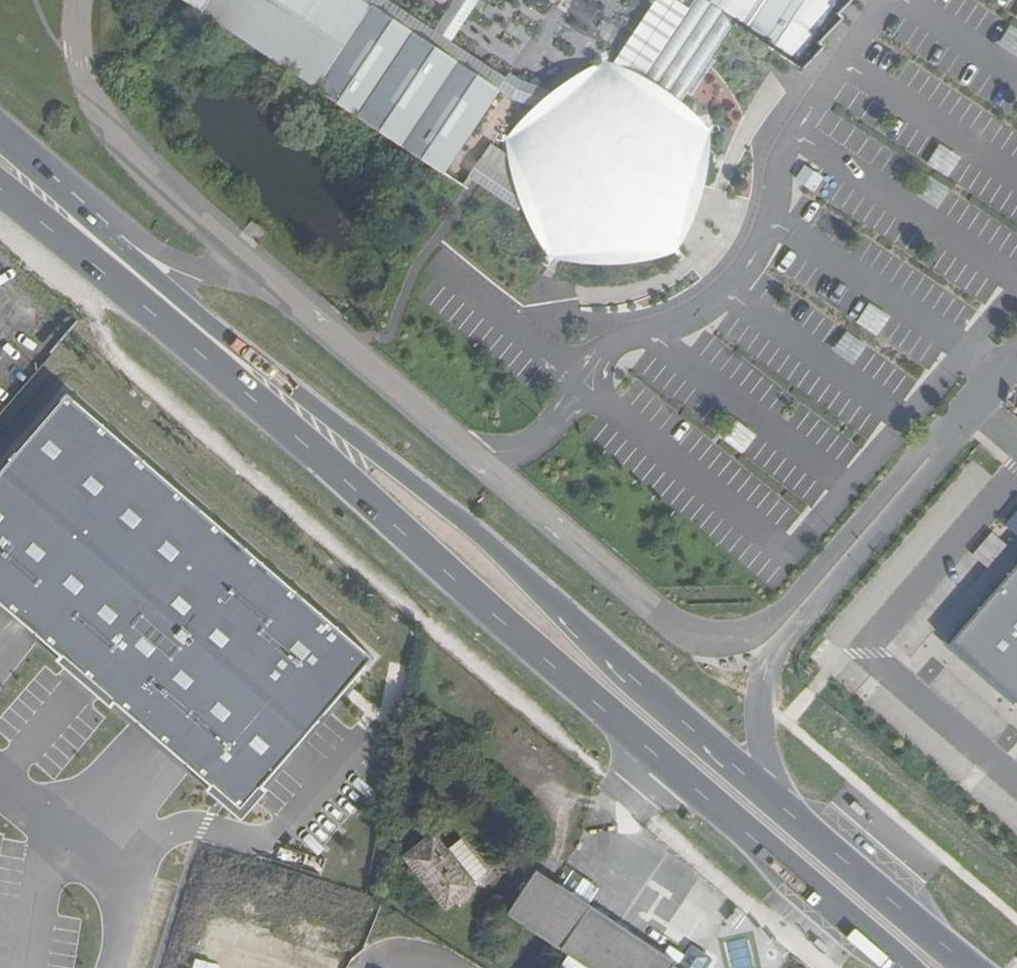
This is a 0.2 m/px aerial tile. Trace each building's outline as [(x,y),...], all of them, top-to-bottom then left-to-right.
[(311,90),(366,8),(354,0),(175,0),(311,90)] [(685,97),(711,59),(736,20),(706,0),(694,0),(675,29),(647,74),(685,97)] [(736,20),(799,62),(841,0),(706,0),(736,20)] [(496,95),(366,8),(311,90),(441,177),(496,95)] [(583,36),(601,46),(610,31),(592,21),(583,36)] [(712,131),(685,97),(647,74),(605,62),(567,78),(535,105),(506,139),(514,174),(532,225),(549,259),(580,261),(591,262),(645,259),(675,255),(695,223),(707,178),(712,131)] [(868,304),(858,322),(875,331),(885,313),(868,304)] [(64,391),(0,465),(0,606),(54,653),(51,659),(106,707),(110,700),(206,784),(202,789),(238,817),(263,790),(257,785),(370,658),(64,391)] [(949,644),(1016,704),(1016,565),(949,644)] [(490,875),(458,838),(447,848),(431,830),(399,857),(447,912),(490,875)] [(559,951),(586,967),(677,967),(672,965),(674,961),(586,905),(534,869),(505,915),(559,951)] [(559,951),(550,967),(586,967),(559,951)]
